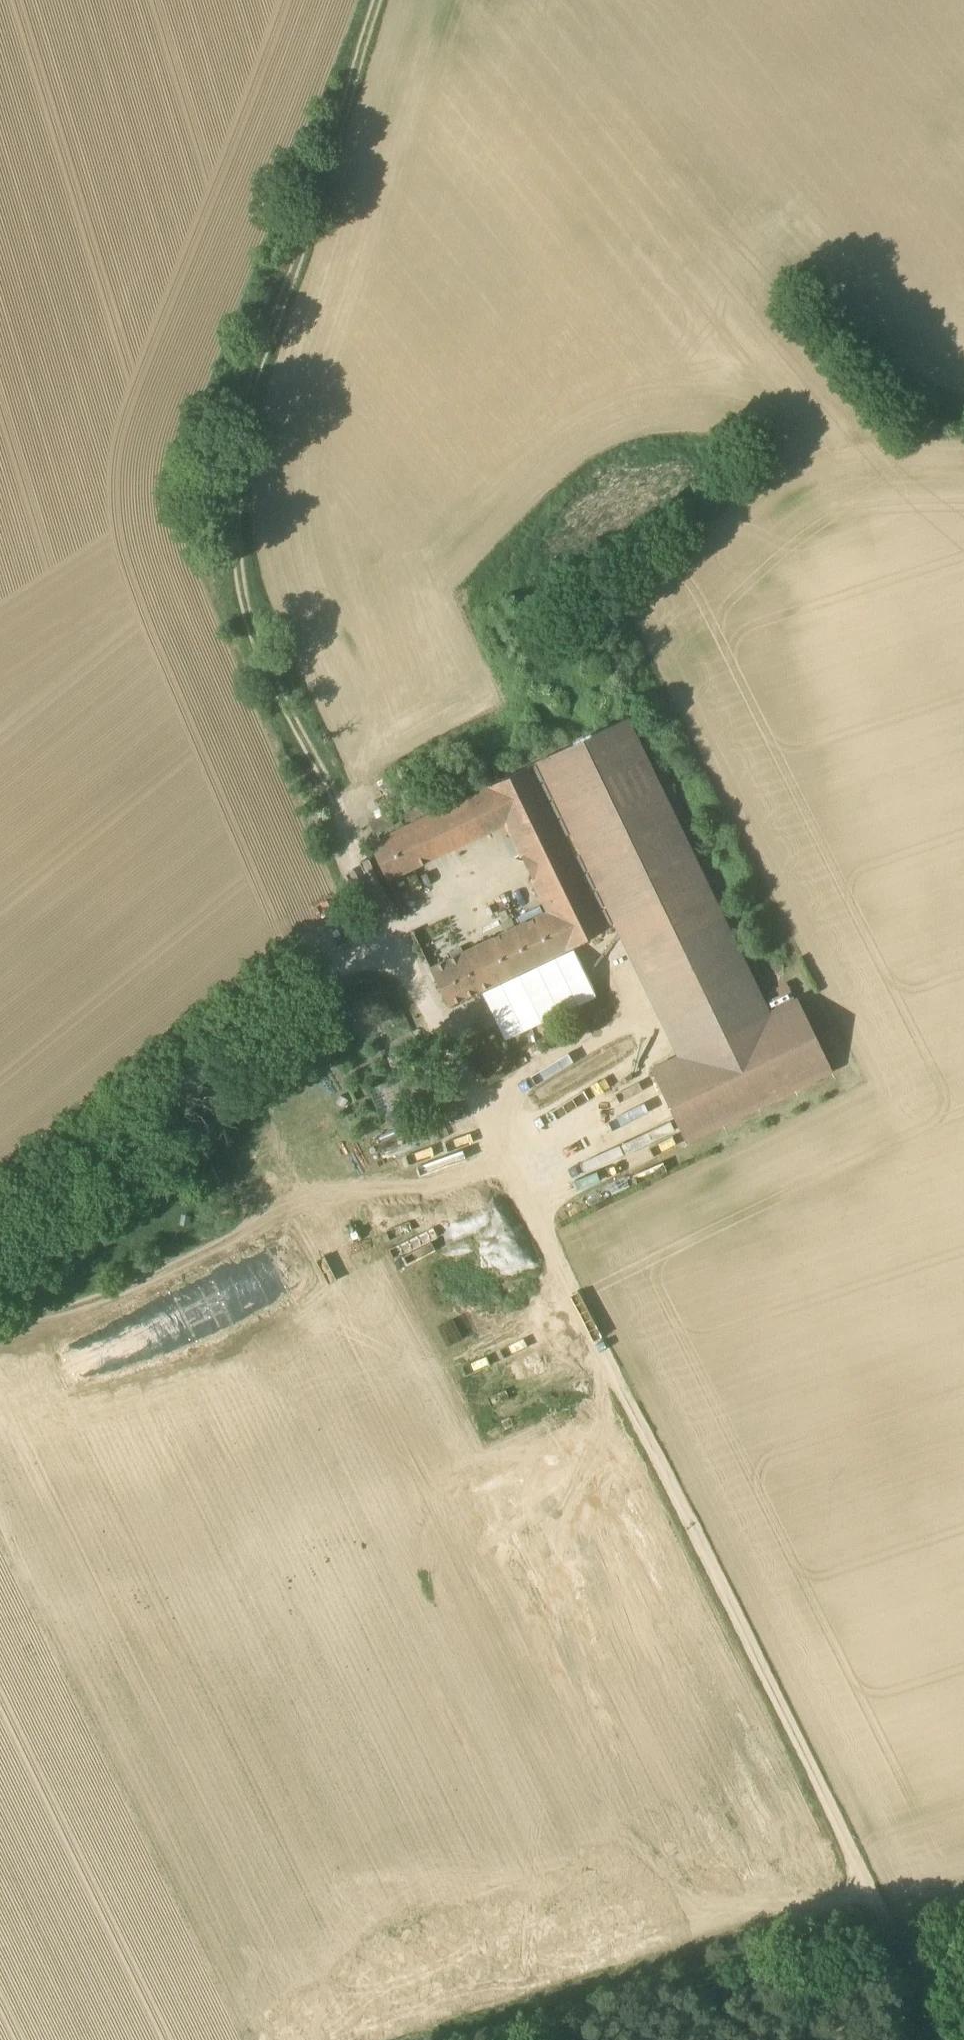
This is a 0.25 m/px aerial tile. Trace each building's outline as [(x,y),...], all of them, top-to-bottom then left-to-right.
[(628,715),(536,760),(632,960),(676,1055),(651,1068),(686,1143),(833,1072),(797,997),(770,1010),(628,715)] [(529,765),(488,785),(484,777),(374,831),(378,839),(369,843),(387,880),(504,823),(546,912),(430,968),(448,1005),(501,979),(608,929),(529,765)]
